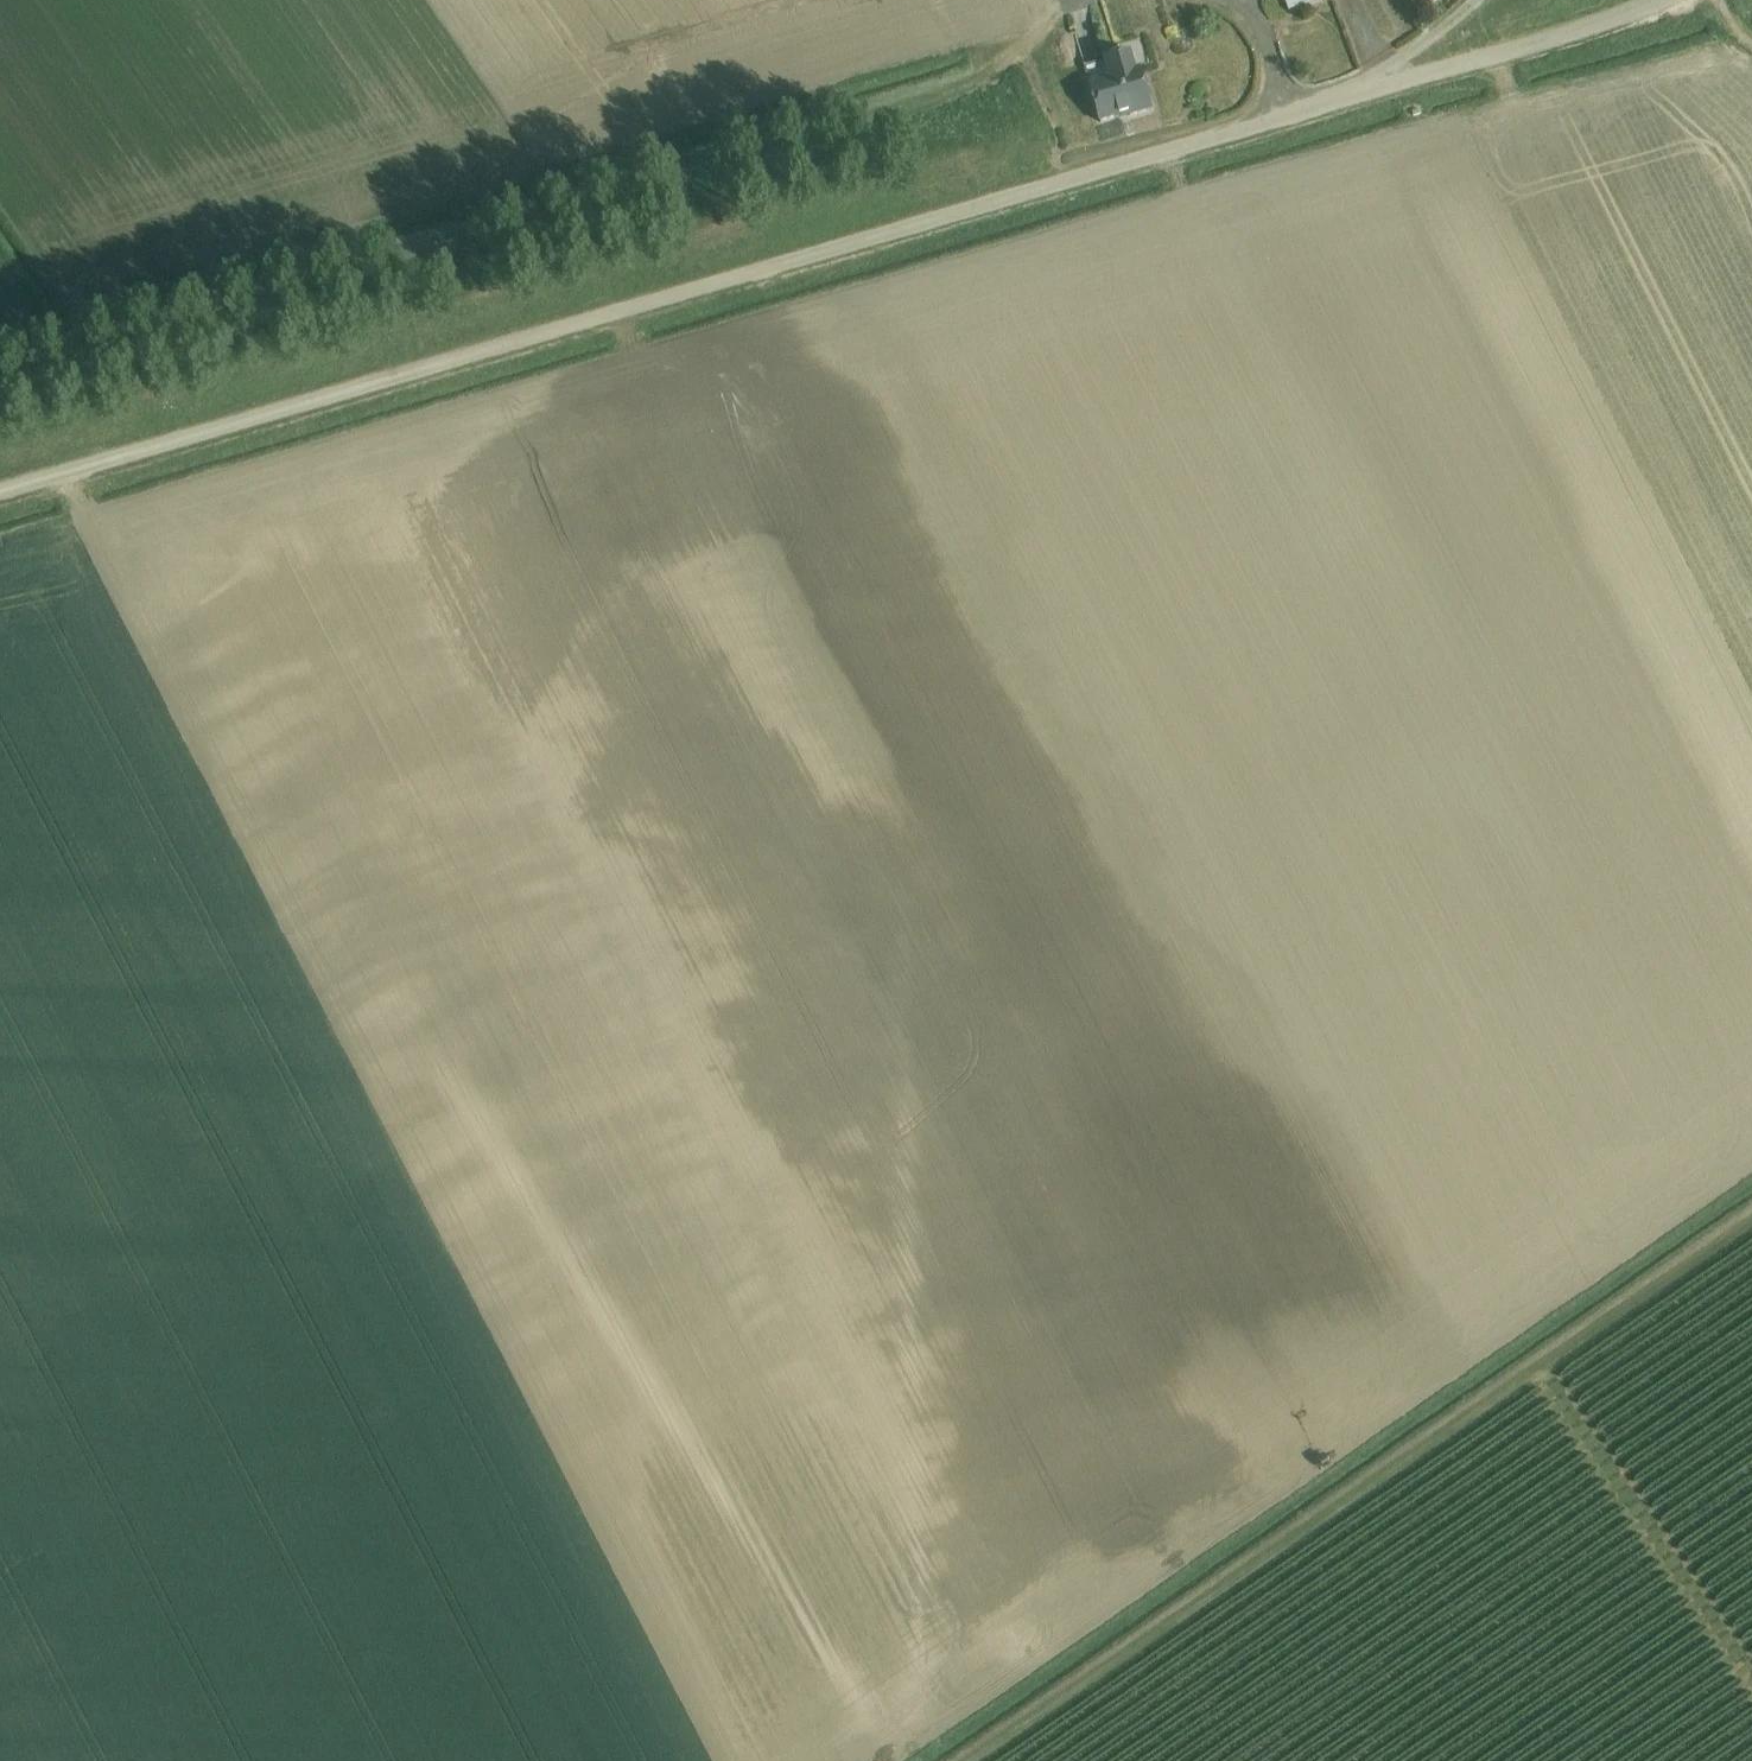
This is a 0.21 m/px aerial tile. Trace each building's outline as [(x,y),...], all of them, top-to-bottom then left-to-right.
[(1288,12),(1323,1),(1323,0),(1284,0),(1288,12)] [(1130,52),(1104,60),(1109,78),(1089,84),(1100,123),(1129,114),(1130,116),(1151,110),(1139,69),(1135,70),(1130,52)]
